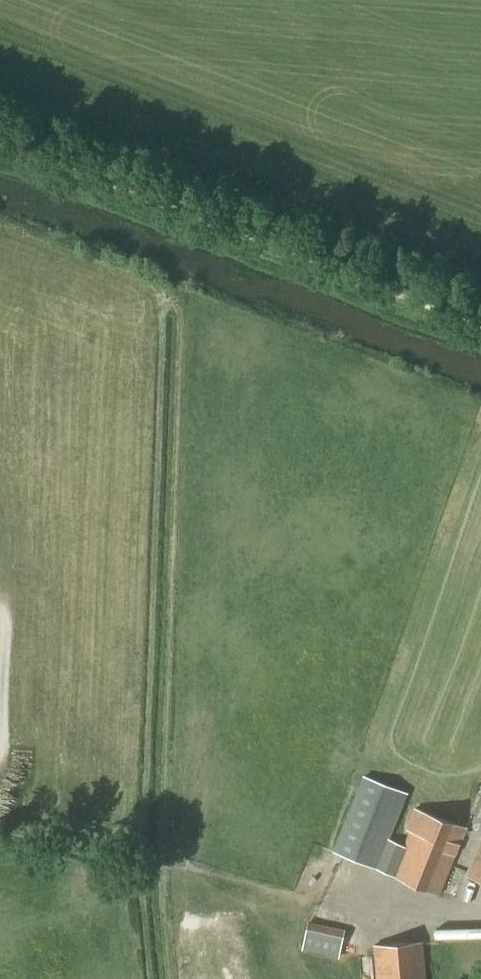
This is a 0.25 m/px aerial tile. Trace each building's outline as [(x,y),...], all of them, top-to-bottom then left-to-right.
[(404,845),(390,839),(409,793),(363,775),(333,852),(440,895),(460,845),(461,845),(468,827),(415,808),(406,829),(409,831),(404,845)] [(467,876),(480,881),(480,841),(467,876)] [(339,958),(345,929),(308,921),(302,950),(339,958)] [(423,941),(373,945),(376,978),(426,978),(423,941)]
